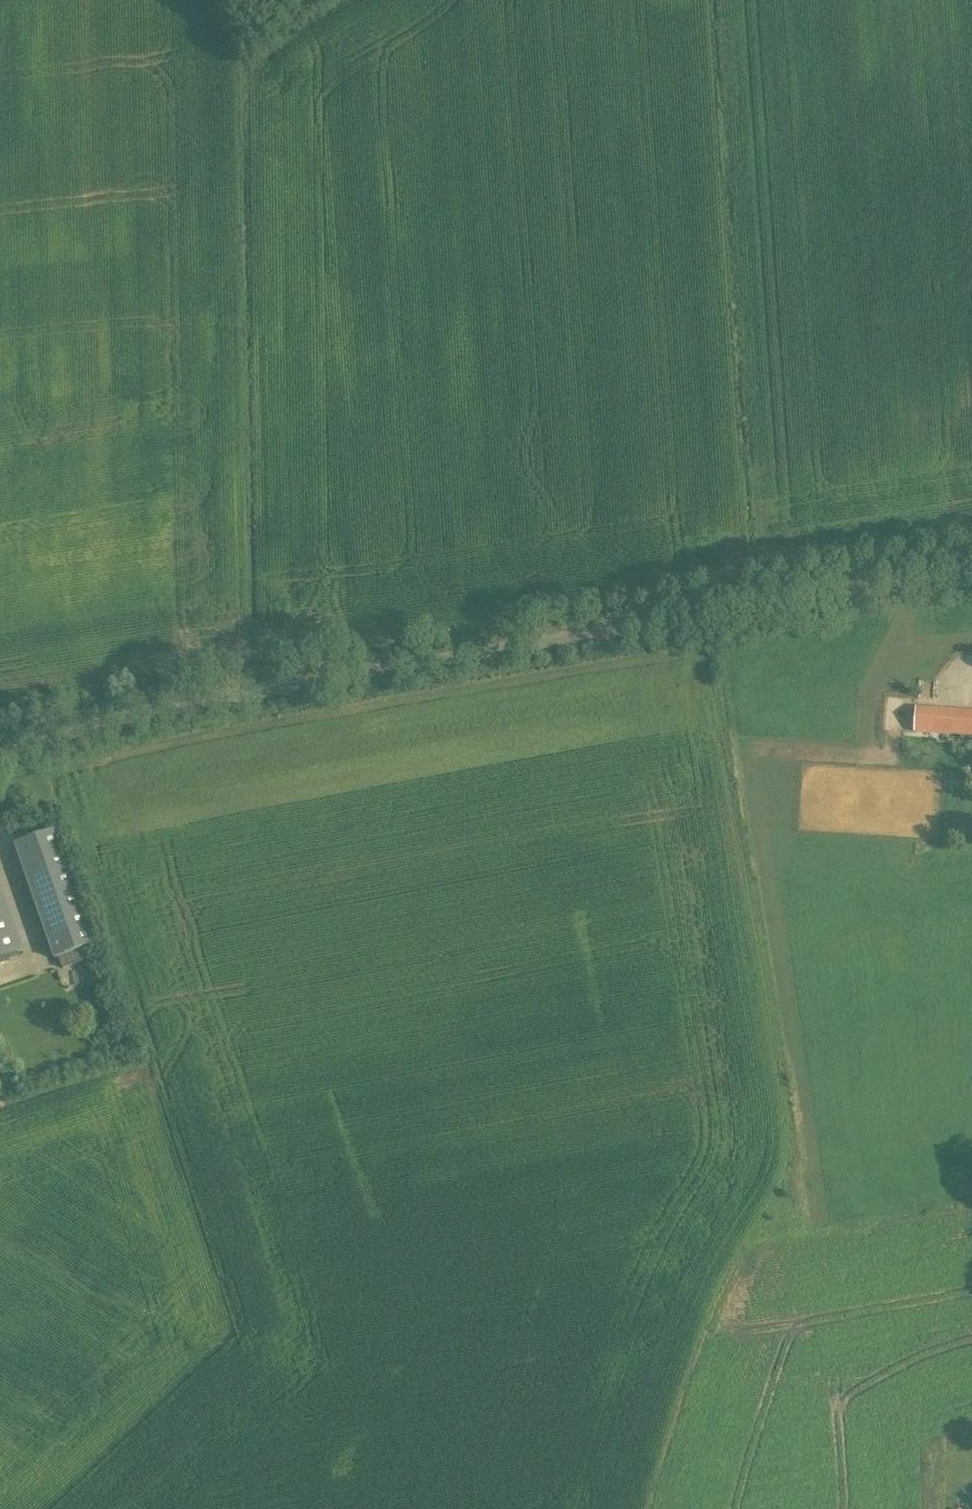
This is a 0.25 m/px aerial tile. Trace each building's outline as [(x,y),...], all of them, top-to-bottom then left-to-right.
[(971,734),(971,708),(917,704),(916,730),(971,734)] [(52,959),(92,946),(53,831),(13,844),(52,959)] [(23,950),(0,883),(0,958),(23,950)]
